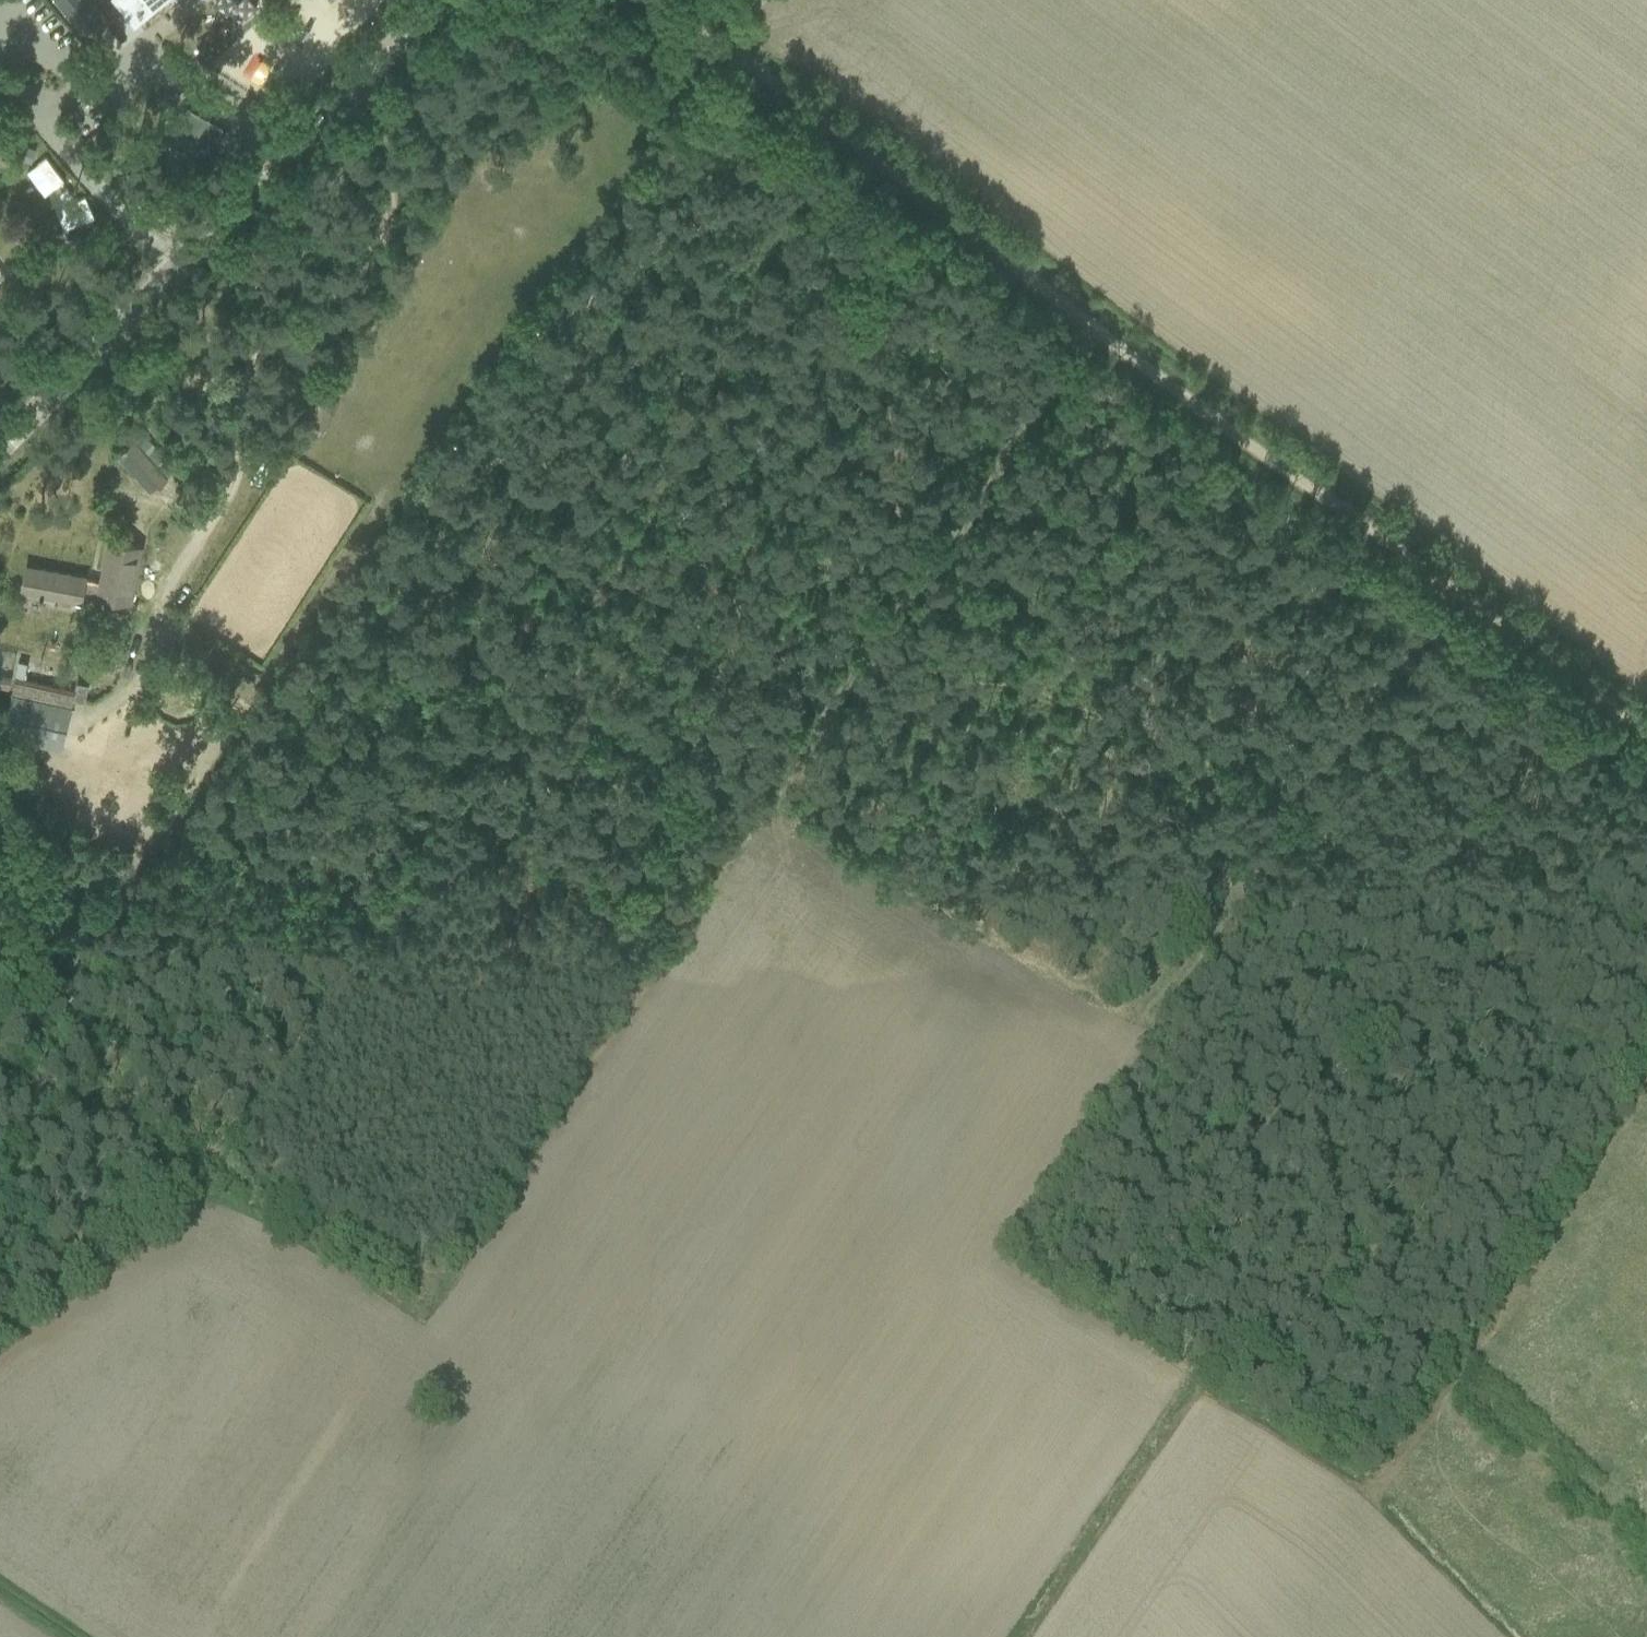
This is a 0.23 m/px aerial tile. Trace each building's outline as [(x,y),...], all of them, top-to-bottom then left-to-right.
[(121,3),(135,20),(160,0),(119,0),(121,3)] [(183,111),(176,122),(170,119),(165,127),(186,140),(183,145),(202,156),(218,130),(183,111)] [(66,112),(50,120),(79,174),(101,162),(96,152),(116,141),(103,118),(76,132),(66,112)] [(120,453),(134,469),(151,489),(174,469),(143,433),(120,453)] [(23,596),(44,600),(47,601),(47,599),(83,606),(84,595),(130,604),(140,546),(109,540),(101,580),(25,566),(21,589),(24,590),(23,596)] [(2,737),(60,752),(73,699),(76,690),(16,675),(2,737)] [(76,690),(73,699),(85,702),(89,685),(77,682),(76,690)]
